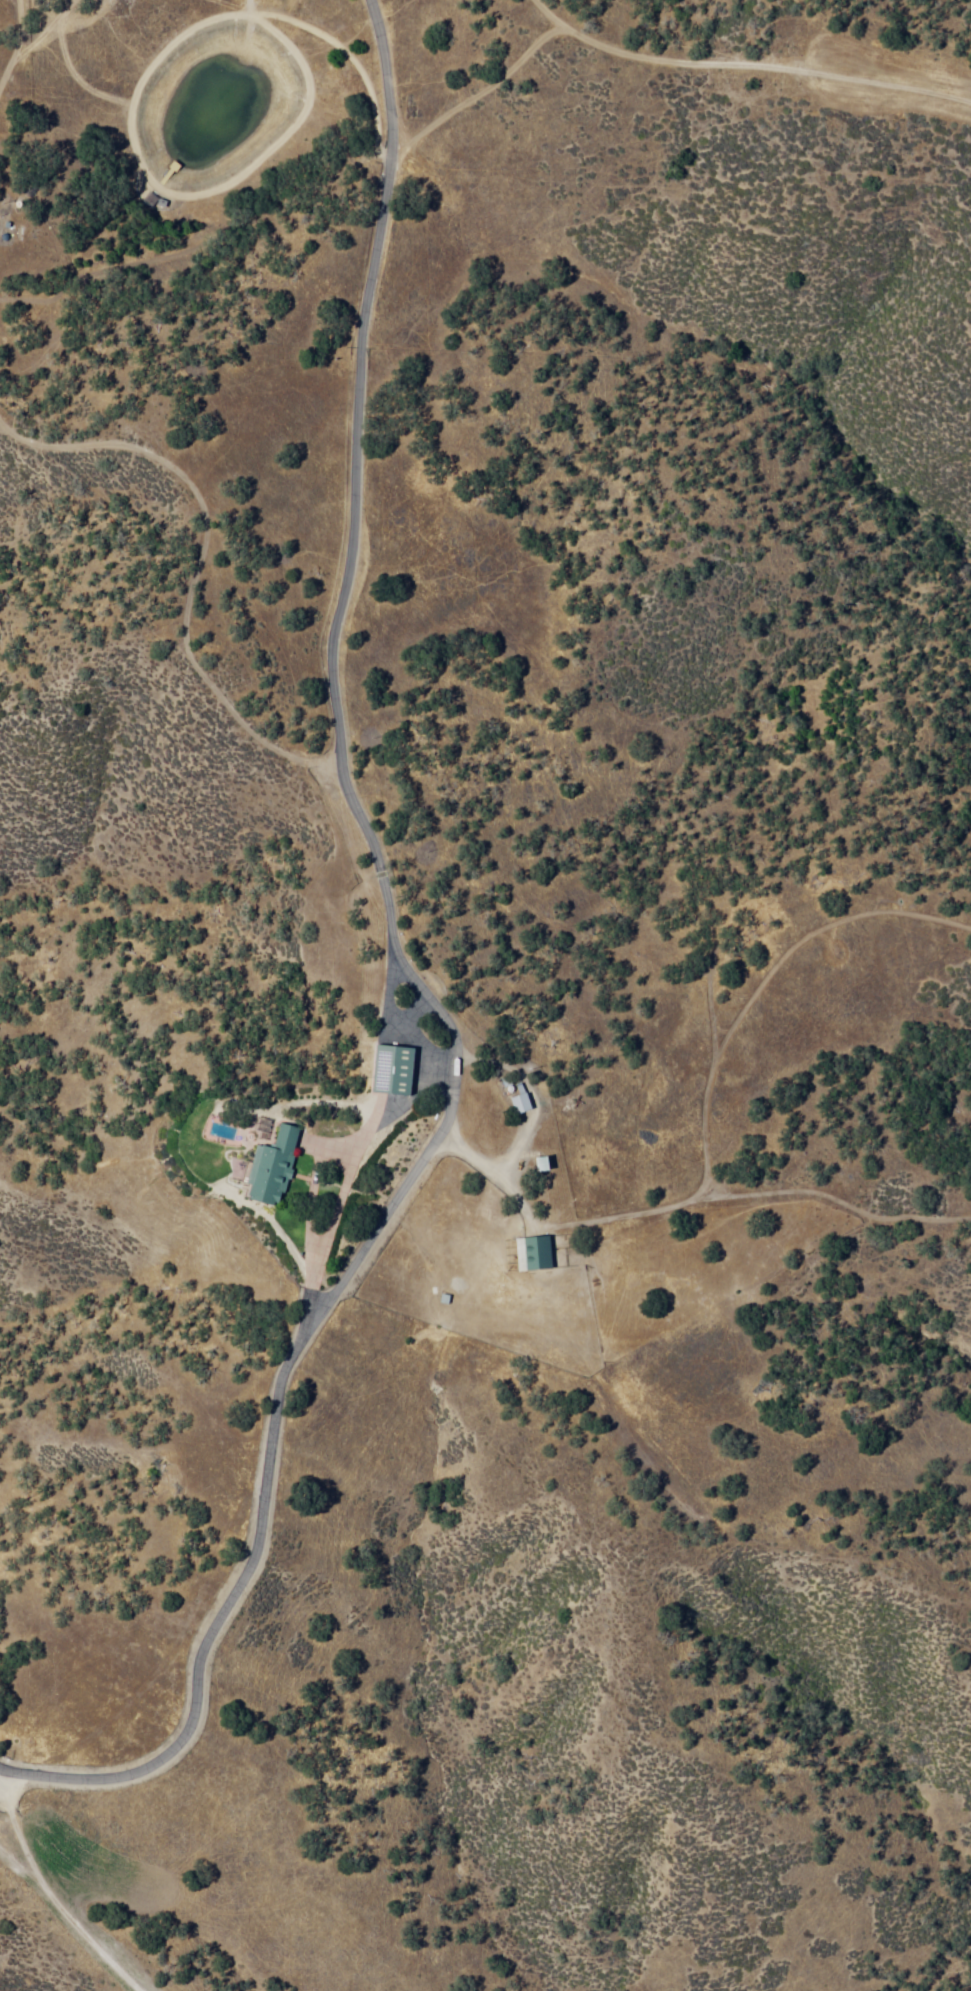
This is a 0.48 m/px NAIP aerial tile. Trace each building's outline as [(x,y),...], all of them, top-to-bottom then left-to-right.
[(375,1096),(414,1099),(419,1052),(380,1048),(375,1096)] [(456,1095),(463,1096),(464,1064),(458,1064),(456,1095)] [(514,1101),(530,1096),(534,1113),(518,1117),(514,1101)] [(260,1146),(249,1186),(254,1187),(251,1199),(282,1208),(302,1131),(283,1126),(276,1151),(260,1146)] [(521,1275),(555,1273),(553,1239),(519,1241),(521,1275)]
